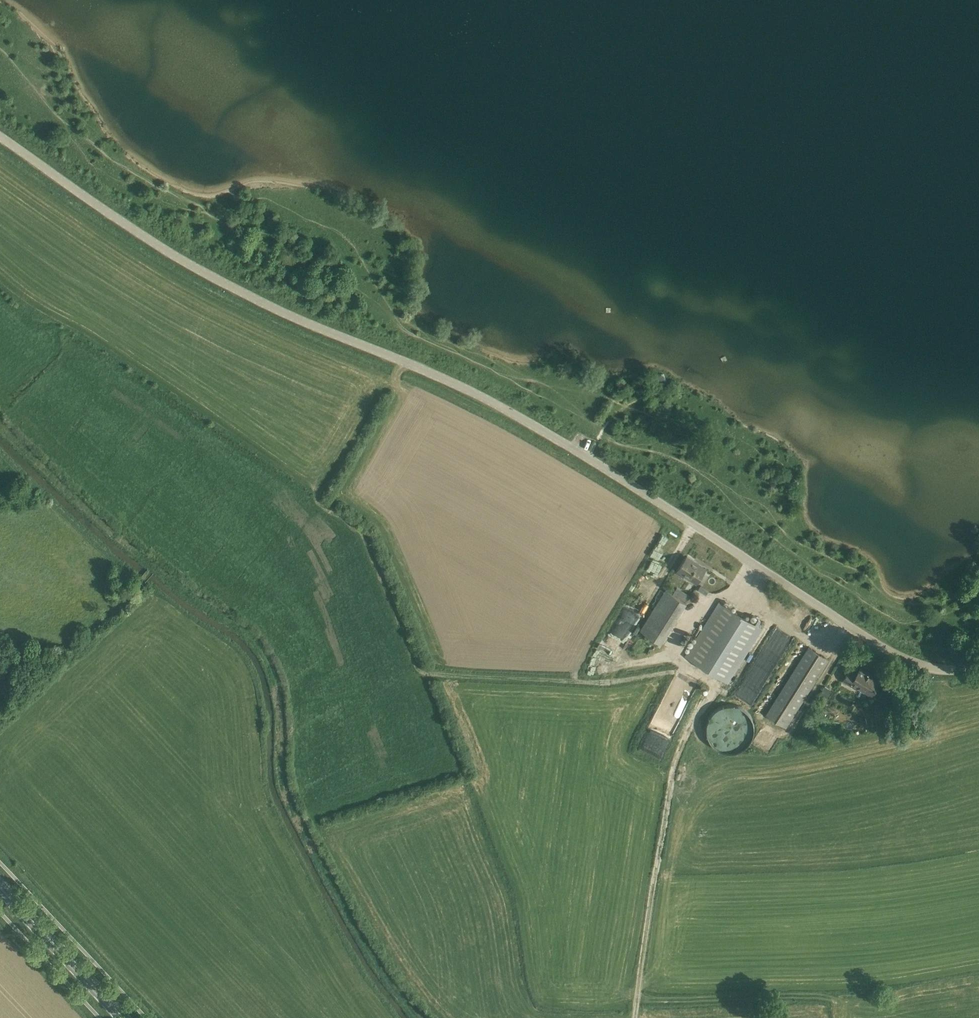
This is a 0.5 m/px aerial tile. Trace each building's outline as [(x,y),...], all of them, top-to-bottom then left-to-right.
[(687,556),(682,564),(677,572),(683,577),(684,574),(697,583),(706,568),(705,568),(705,569),(693,562),(694,561),(687,556)] [(666,590),(661,599),(681,612),(686,602),(666,590)] [(720,602),(715,610),(685,656),(728,683),(762,628),(720,602)] [(616,646),(626,629),(613,622),(604,639),(616,646)] [(809,647),(804,655),(766,715),(786,727),(823,668),(829,659),(809,647)] [(849,671),(844,679),(844,680),(844,681),(857,688),(858,686),(871,694),(880,679),(861,667),(856,675),(849,671)] [(877,688),(874,693),(879,697),(882,691),(877,688)] [(756,721),(743,705),(723,703),(707,716),(705,736),(718,752),(738,754),(753,741),(756,721)] [(835,729),(842,718),(821,705),(817,712),(831,720),(828,725),(835,729)]
